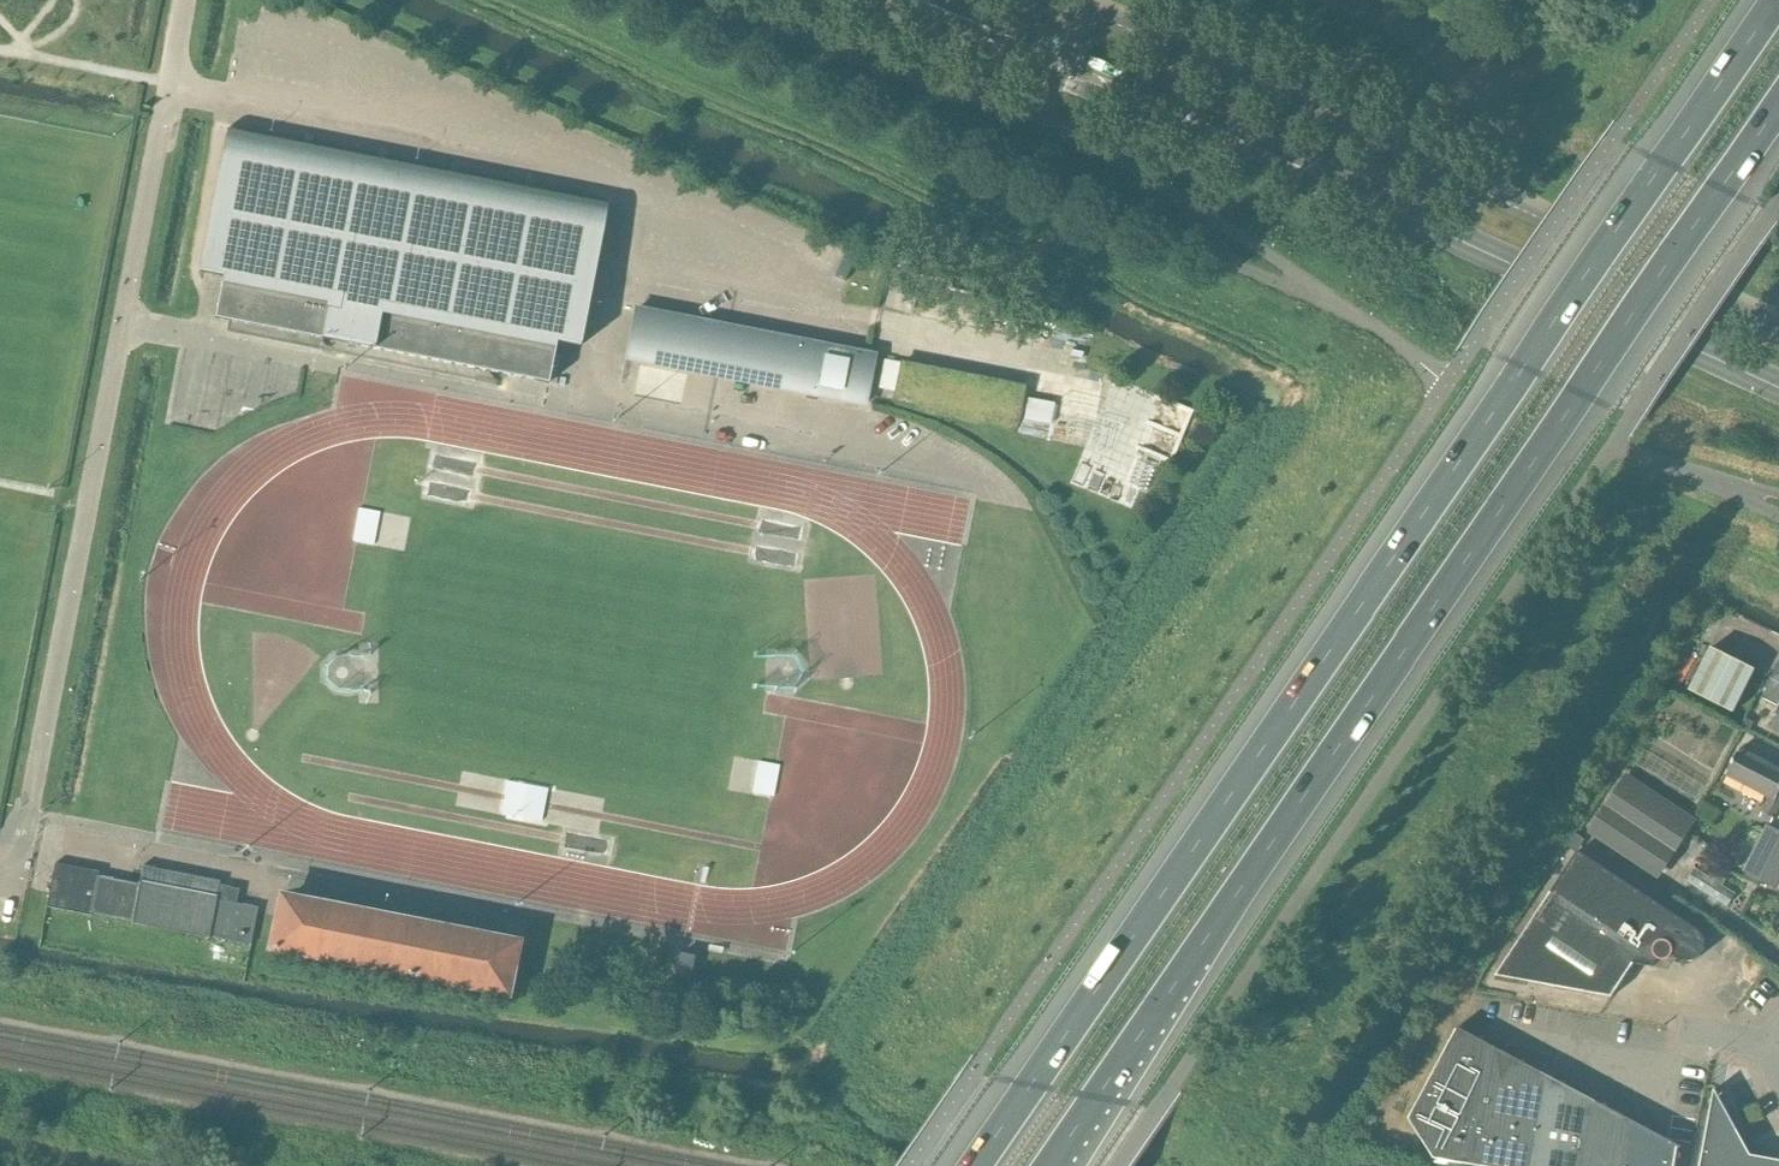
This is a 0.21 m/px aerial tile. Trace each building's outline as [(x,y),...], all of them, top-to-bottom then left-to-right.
[(215,318),(476,369),(549,383),(557,342),(581,347),(608,203),(228,129),(200,272),(223,277),(215,318)] [(845,281),(849,273),(857,255),(846,250),(838,268),(834,277),(845,281)] [(875,355),(869,354),(636,309),(627,358),(865,405),(875,355)] [(879,388),(896,392),(901,365),(902,363),(885,359),(879,388)] [(894,403),(892,403),(891,406),(1018,430),(1018,428),(1016,427),(1024,387),(1021,386),(905,363),(902,363),(901,365),(896,392),(896,394),(894,401),(894,403)] [(1712,647),(1691,690),(1734,712),(1756,669),(1712,647)] [(1772,678),(1762,698),(1778,707),(1778,682),(1772,678)] [(1755,755),(1754,752),(1751,753),(1741,748),(1727,774),(1770,797),(1760,816),(1772,822),(1778,808),(1778,767),(1755,755)] [(1623,784),(1591,832),(1647,869),(1679,821),(1623,784)] [(1696,927),(1579,850),(1497,975),(1498,975),(1613,996),(1635,963),(1653,966),(1653,967),(1673,955),(1679,959),(1683,961),(1686,961),(1688,961),(1690,961),(1694,960),(1698,958),(1701,956),(1703,953),(1705,950),(1706,946),(1706,942),(1706,940),(1705,938),(1704,935),(1703,933),(1701,931),(1699,929),(1696,927)] [(1756,852),(1746,870),(1761,878),(1771,860),(1756,852)] [(1771,860),(1761,878),(1776,886),(1778,881),(1778,864),(1771,860)] [(252,943),(256,918),(258,907),(237,903),(239,889),(220,885),(220,880),(143,865),(139,884),(99,876),(100,872),(55,863),(47,907),(209,939),(210,936),(251,944),(252,943)] [(441,931),(423,927),(424,919),(383,910),(381,919),(358,915),(359,906),(332,901),(331,910),(308,905),(309,897),(283,892),(281,900),(271,948),(507,993),(518,937),(489,931),(487,940),(472,937),(473,928),(443,922),(441,931)] [(684,955),(678,959),(677,965),(681,971),(688,973),(694,969),(695,962),(691,956),(684,955)] [(1483,1165),(1489,1165),(1508,1053),(1502,1050),(1501,1053),(1481,1050),(1484,1036),(1482,1036),(1479,1049),(1449,1044),(1410,1117),(1435,1158),(1483,1165)] [(1489,1165),(1534,1165),(1549,1075),(1544,1072),(1542,1075),(1523,1072),(1525,1059),(1523,1058),(1521,1072),(1506,1070),(1508,1055),(1511,1057),(1512,1055),(1508,1053),(1489,1165)] [(1591,1097),(1585,1094),(1584,1097),(1565,1094),(1567,1081),(1565,1080),(1562,1095),(1547,1092),(1550,1078),(1552,1079),(1553,1077),(1549,1075),(1534,1165),(1579,1165),(1591,1097)] [(1701,1165),(1778,1165),(1778,1159),(1752,1154),(1725,1105),(1719,1093),(1716,1088),(1715,1096),(1713,1103),(1701,1165)] [(1633,1120),(1627,1117),(1625,1120),(1606,1117),(1608,1103),(1606,1103),(1604,1117),(1589,1114),(1591,1100),(1594,1101),(1595,1099),(1591,1097),(1579,1165),(1625,1165),(1633,1120)] [(1625,1165),(1676,1165),(1679,1147),(1681,1148),(1682,1146),(1668,1138),(1666,1142),(1647,1139),(1650,1125),(1648,1125),(1647,1132),(1632,1129),(1633,1122),(1635,1123),(1636,1121),(1633,1120),(1625,1165)]
